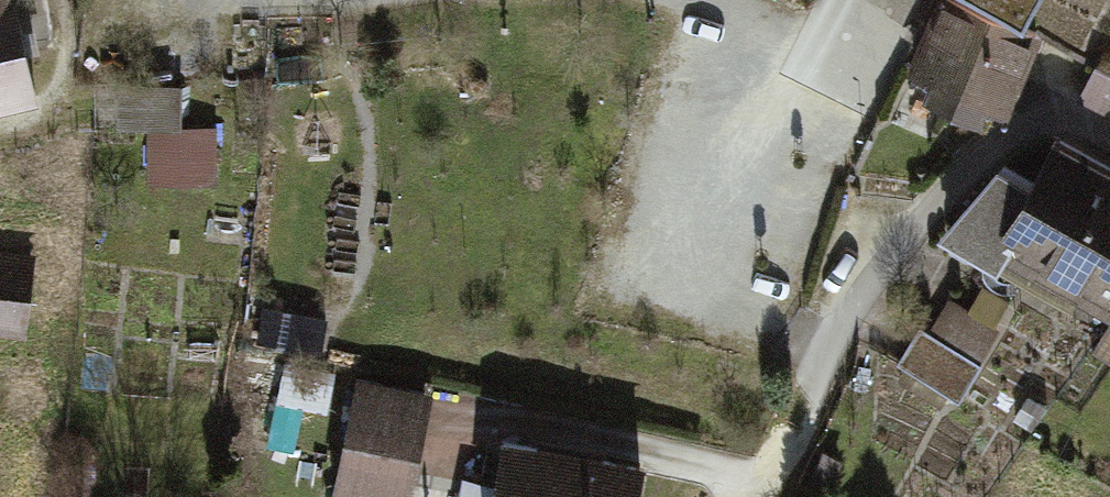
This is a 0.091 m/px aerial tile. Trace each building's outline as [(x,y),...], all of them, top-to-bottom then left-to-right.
[(1012,21),(1024,0),(977,0),(1012,21)] [(0,6),(0,111),(41,102),(18,2),(0,6)] [(1035,44),(935,4),(898,98),(998,138),(1035,44)] [(1103,78),(1091,107),(1109,115),(1109,81),(1103,78)] [(122,87),(124,125),(148,123),(152,182),(223,177),(219,121),(188,123),(186,83),(122,87)] [(1057,154),(1033,193),(1004,254),(1109,310),(1109,181),(1057,154)] [(999,173),(929,234),(989,269),(1033,193),(999,173)] [(0,261),(0,336),(43,340),(50,265),(0,261)] [(945,284),(915,369),(976,390),(1006,305),(945,284)] [(357,396),(334,496),(410,496),(430,413),(357,396)] [(497,451),(486,496),(636,496),(639,486),(497,451)]
